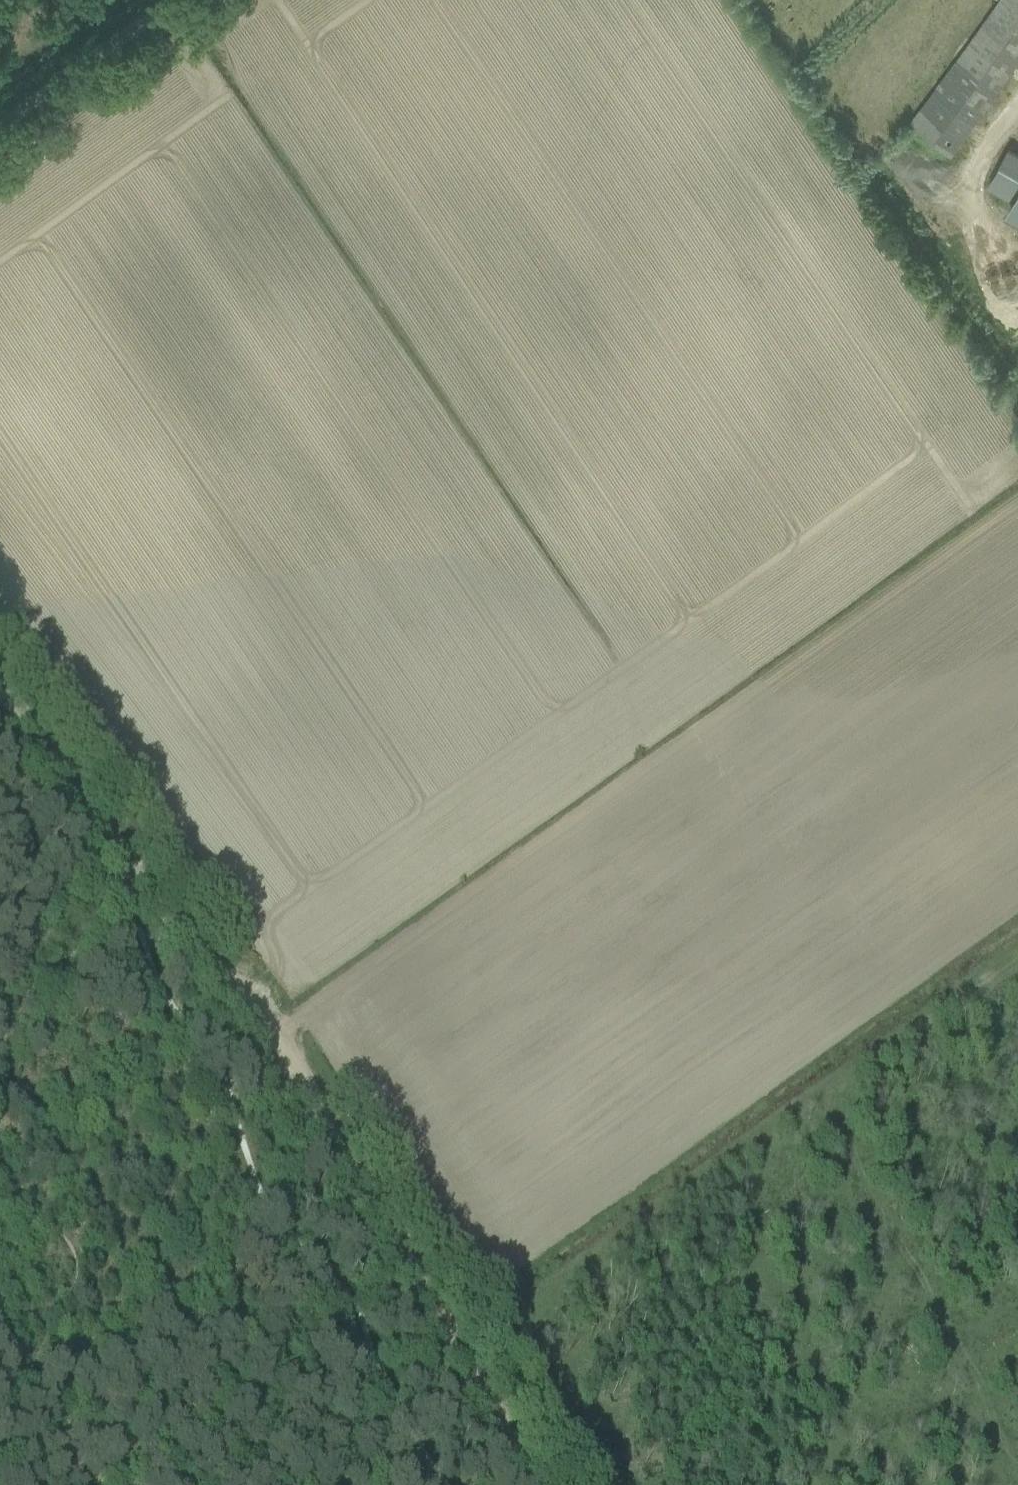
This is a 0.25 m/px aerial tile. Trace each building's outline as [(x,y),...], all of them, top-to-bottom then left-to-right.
[(951,153),(1017,58),(1017,0),(999,0),(910,122),(951,153)]
